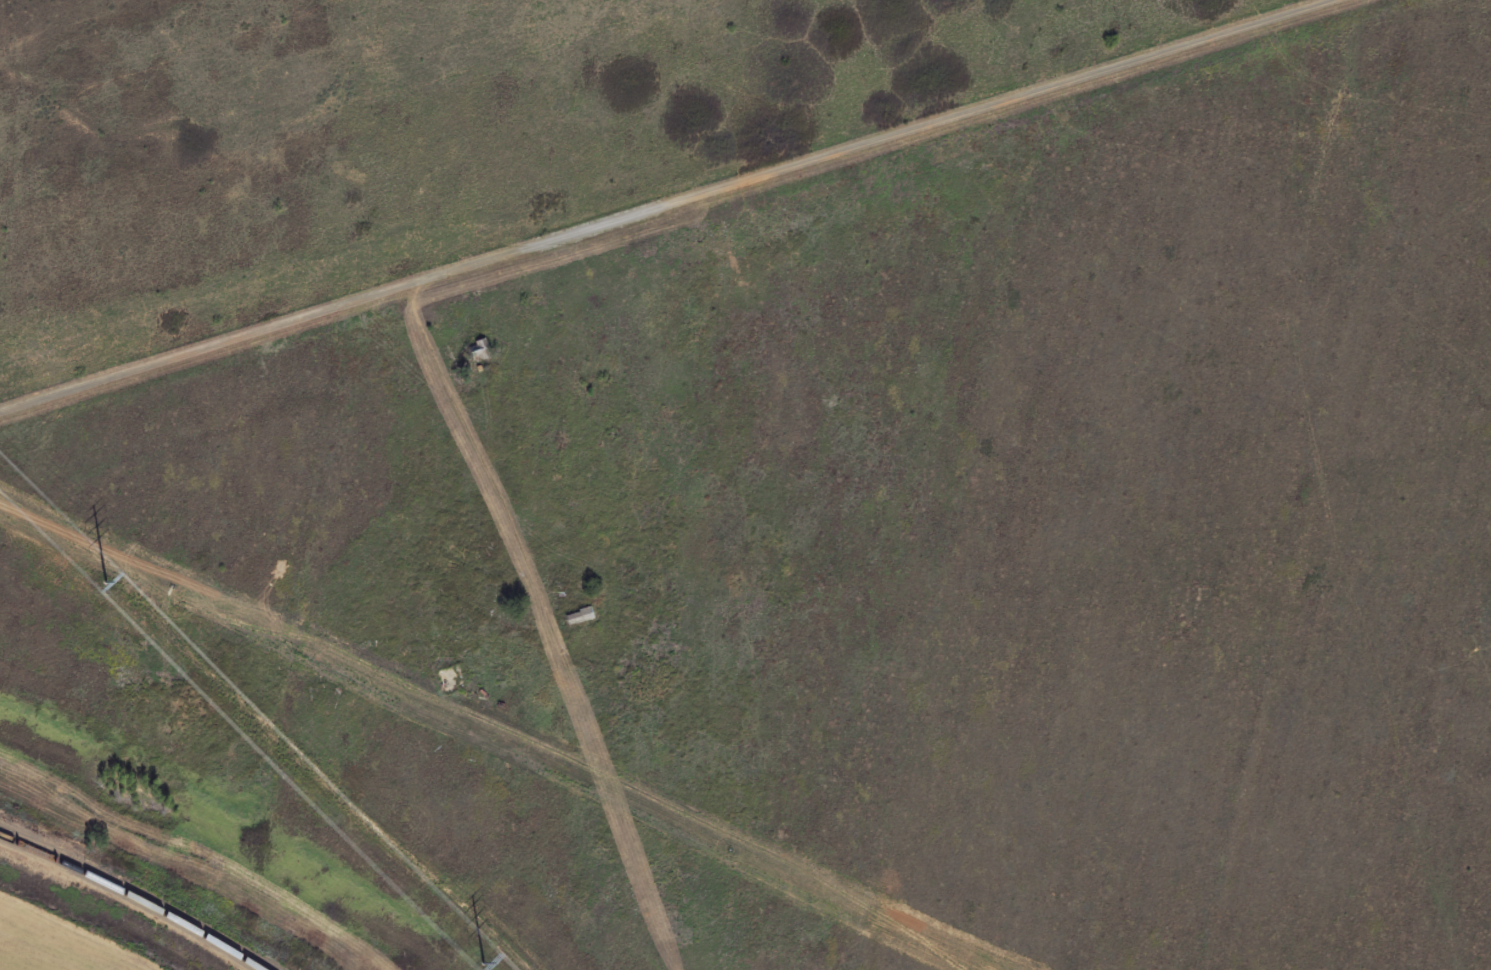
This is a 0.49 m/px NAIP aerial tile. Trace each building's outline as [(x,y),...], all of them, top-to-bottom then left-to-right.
[(480,353),(488,349),(482,338),(474,342),(480,353)] [(590,620),(588,609),(562,614),(564,624),(590,620)]
